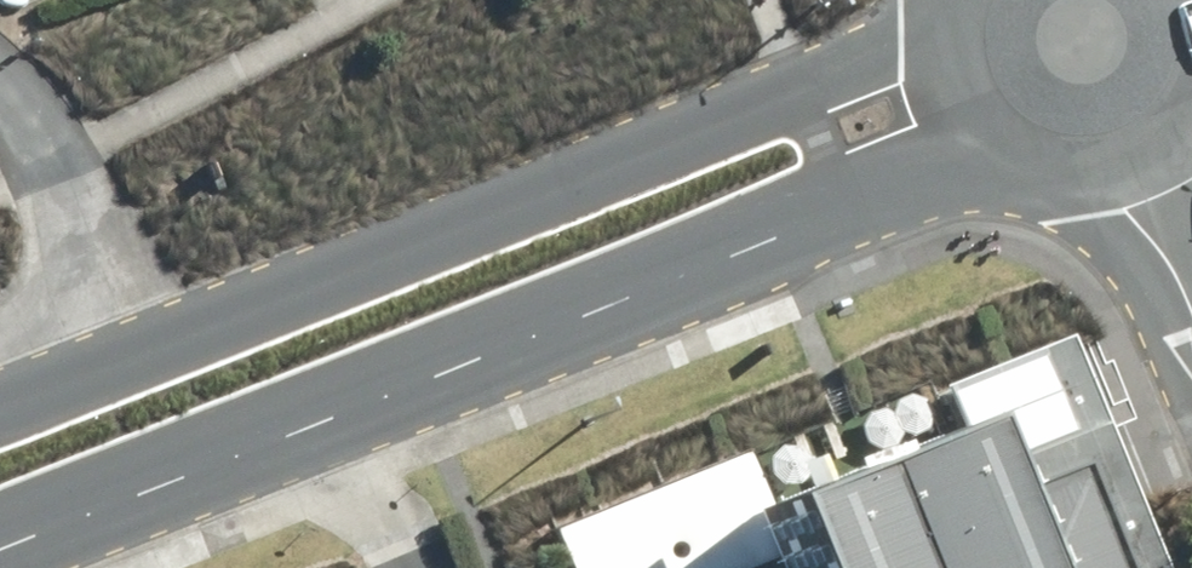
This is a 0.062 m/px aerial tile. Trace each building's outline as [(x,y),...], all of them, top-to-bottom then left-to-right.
[(956,385),(969,420),(779,497),(756,452),(564,529),(581,567),(1166,567),(1077,336),(956,385)]
